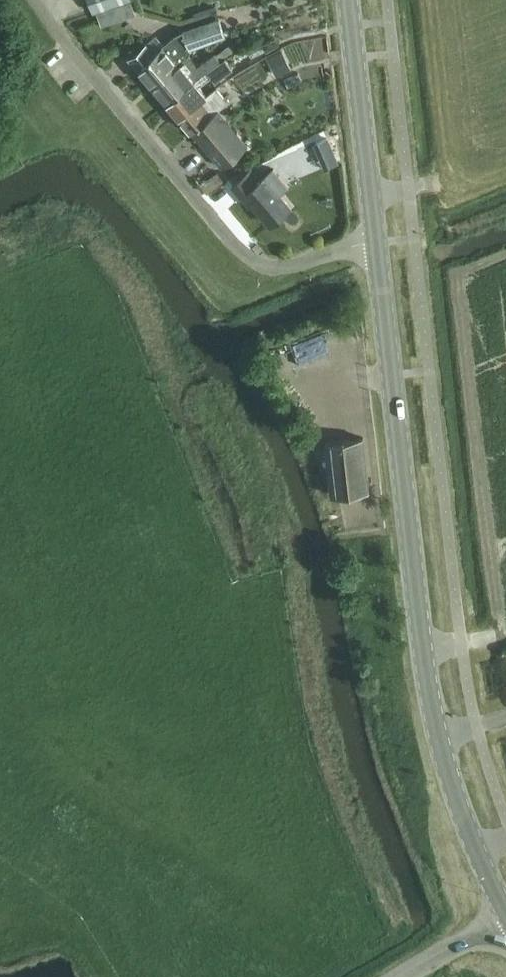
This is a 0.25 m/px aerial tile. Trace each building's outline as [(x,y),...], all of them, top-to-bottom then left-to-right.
[(93,10),(123,0),(90,0),(93,10)] [(131,60),(153,85),(188,56),(192,46),(224,34),(218,19),(172,36),(153,54),(146,46),(131,60)] [(303,39),(288,45),(296,63),(311,57),(303,39)] [(196,66),(188,56),(153,85),(156,89),(153,92),(164,105),(225,57),(234,50),(227,42),(196,66)] [(275,67),(288,60),(283,49),(269,57),(275,67)] [(177,112),(180,116),(206,93),(199,85),(210,76),(215,81),(233,67),(225,57),(164,105),(173,116),(177,112)] [(236,78),(222,86),(230,100),(244,92),(236,78)] [(216,87),(207,95),(206,93),(180,116),(222,166),(248,145),(219,109),(228,102),(216,87)] [(269,224),(288,207),(277,193),(286,185),(272,169),(258,181),(249,171),(232,185),(243,198),(245,196),(269,224)] [(326,441),(331,494),(369,489),(363,437),(326,441)]
